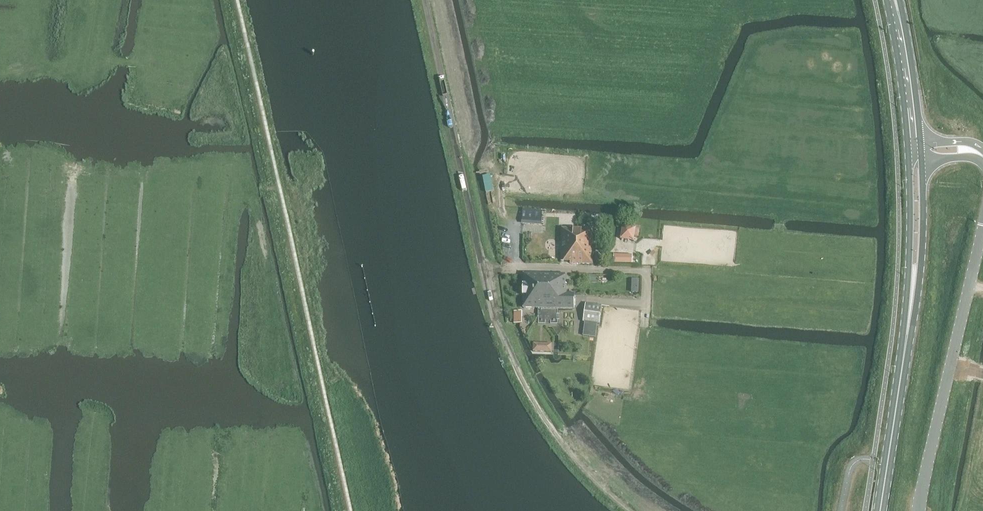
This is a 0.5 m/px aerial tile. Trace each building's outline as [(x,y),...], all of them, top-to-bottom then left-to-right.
[(624,226),(621,238),(635,241),(637,228),(624,226)] [(571,264),(577,264),(578,229),(562,229),(561,261),(571,262),(571,264)] [(593,230),(578,229),(577,264),(592,264),(593,230)] [(614,265),(633,265),(633,257),(614,257),(614,265)] [(540,309),(540,293),(540,274),(524,274),(523,308),(540,309)] [(566,275),(540,274),(540,293),(567,293),(567,284),(566,284),(566,275)] [(540,309),(575,309),(575,293),(567,293),(540,293),(540,309)] [(599,326),(602,307),(587,305),(584,324),(599,326)] [(514,323),(523,323),(523,311),(515,311),(514,323)] [(534,352),(553,353),(553,343),(534,342),(534,352)]
